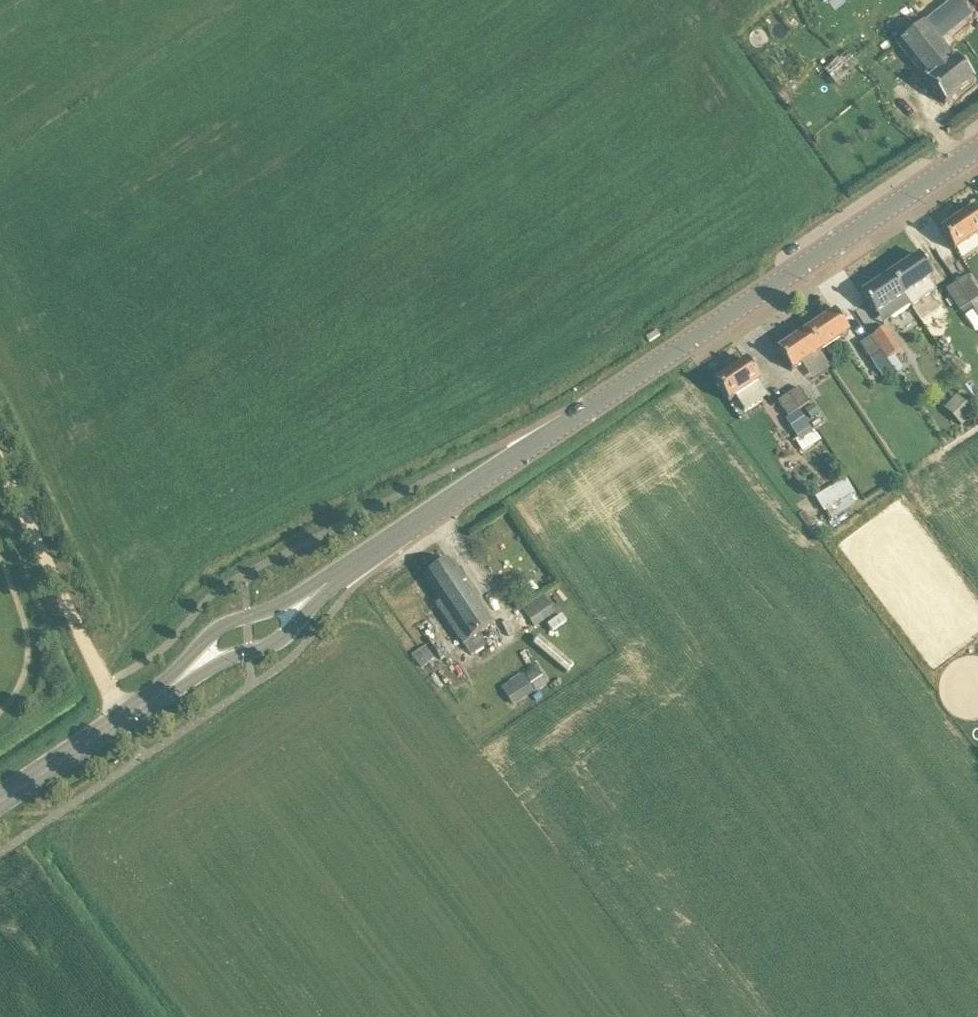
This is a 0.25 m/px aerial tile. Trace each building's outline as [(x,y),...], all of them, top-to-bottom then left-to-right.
[(971,16),(958,0),(953,0),(897,45),(945,104),(974,81),(941,40),(971,16)] [(957,249),(977,237),(977,217),(973,209),(941,231),(946,237),(947,239),(954,251),(957,249)] [(890,274),(896,283),(904,295),(933,276),(919,255),(890,274)] [(877,314),(884,324),(911,306),(896,283),(890,274),(862,293),(876,315),(877,314)] [(957,282),(970,304),(977,299),(977,292),(967,275),(957,282)] [(977,315),(970,304),(957,282),(946,289),(960,310),(954,314),(962,328),(977,318),(977,315)] [(806,330),(821,351),(849,332),(835,311),(806,330)] [(872,336),(882,352),(887,360),(903,350),(887,326),(872,336)] [(792,370),(802,363),(821,351),(806,330),(778,349),(792,370)] [(882,352),(872,336),(859,343),(870,360),(882,352)] [(715,382),(721,390),(728,402),(733,399),(750,387),(760,381),(747,360),(715,382)] [(800,388),(789,395),(798,410),(809,403),(800,388)] [(798,410),(789,395),(777,402),(787,417),(798,410)] [(975,414),(957,395),(944,408),(962,426),(975,414)] [(809,419),(820,412),(813,402),(802,409),(809,419)] [(786,419),(796,434),(809,426),(800,411),(786,419)] [(824,512),(855,493),(846,478),(816,497),(824,512)] [(424,576),(430,584),(441,602),(437,605),(464,644),(493,624),(449,559),(424,576)] [(535,626),(555,612),(543,595),(523,609),(535,626)] [(541,636),(533,645),(566,674),(574,665),(541,636)] [(436,659),(426,646),(413,656),(422,669),(436,659)] [(524,672),(502,687),(514,705),(536,691),(537,692),(548,685),(538,670),(527,677),(524,672)]
